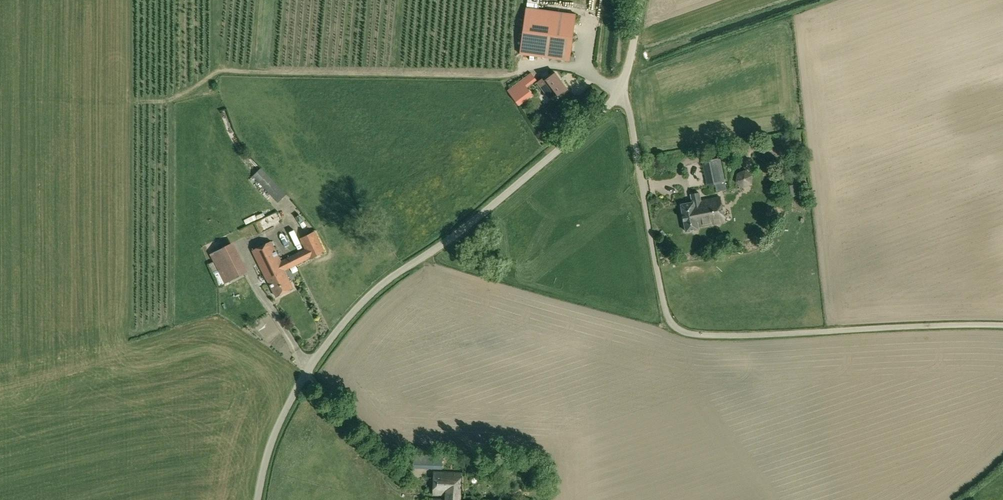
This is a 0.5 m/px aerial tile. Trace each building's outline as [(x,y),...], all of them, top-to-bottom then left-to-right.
[(576,14),(526,7),(520,54),(570,61),(576,14)] [(568,89),(555,72),(544,81),(542,78),(536,83),(550,100),(557,95),(558,97),(568,89)] [(520,81),(508,90),(513,97),(526,88),(520,81)] [(716,184),(725,182),(720,158),(717,158),(717,159),(703,162),(707,186),(716,184)] [(262,168),(253,176),(279,203),(287,194),(262,168)] [(752,175),(746,171),(738,173),(737,182),(744,187),(752,185),(752,175)] [(796,196),(793,185),(786,186),(788,198),(796,196)] [(688,232),(700,229),(700,227),(726,222),(722,197),(702,201),(701,196),(693,198),(694,202),(682,205),(688,232)] [(282,261),(272,241),(253,250),(267,279),(268,279),(277,297),(294,288),(285,271),(311,258),(311,259),(326,252),(316,231),(301,239),(306,249),(282,261)] [(234,243),(210,254),(226,284),(249,271),(234,243)] [(435,458),(435,456),(415,455),(415,468),(434,469),(442,469),(443,458),(435,458)] [(456,473),(435,472),(435,495),(447,496),(447,499),(455,499),(456,473)]
